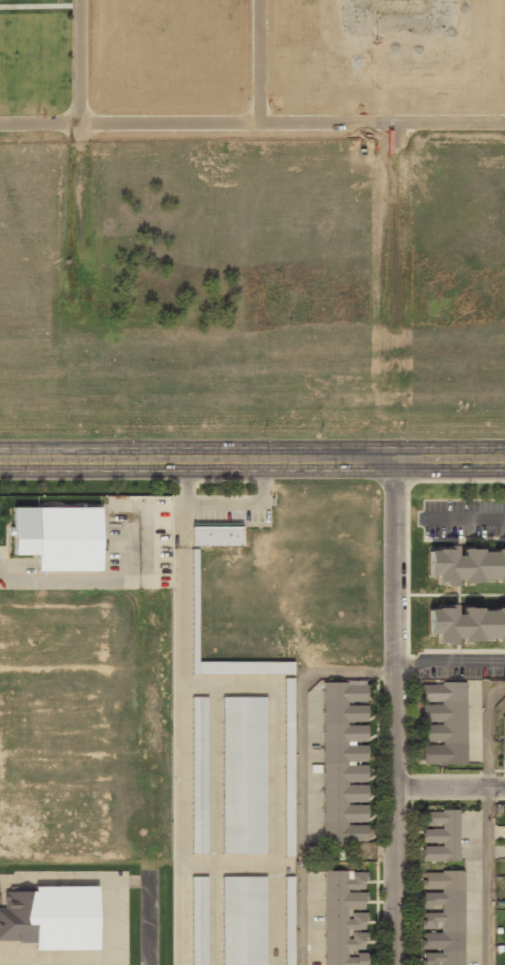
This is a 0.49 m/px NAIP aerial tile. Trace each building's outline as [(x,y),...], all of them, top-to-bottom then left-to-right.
[(38,571),(100,570),(99,507),(13,508),(13,555),(37,555),(38,571)] [(242,548),(242,527),(192,527),(192,548),(242,548)] [(427,577),(436,577),(437,584),(504,582),(504,548),(458,549),(458,548),(427,548),(427,577)] [(455,607),(427,607),(427,636),(437,635),(437,642),(504,642),(504,607),(455,607)] [(284,857),(294,857),(294,662),(192,662),(192,676),(284,676),(284,857)] [(322,683),(324,844),(368,844),(366,683),(322,683)] [(465,684),(421,684),(421,766),(466,766),(465,684)] [(192,698),(192,854),(208,854),(208,698),(192,698)] [(222,854),(266,854),(266,698),(222,698),(222,854)] [(421,811),(421,863),(459,863),(459,811),(421,811)] [(367,872),(325,872),(324,964),(366,964),(367,872)] [(464,872),(420,872),(420,964),(465,964),(464,872)] [(222,877),(222,964),(266,964),(266,877),(222,877)] [(295,877),(284,877),(284,964),(295,964),(295,877)] [(191,878),(191,964),(208,964),(208,878),(191,878)] [(4,907),(0,907),(0,940),(17,940),(17,942),(34,942),(34,950),(97,949),(96,885),(34,886),(34,891),(3,891),(4,907)]
